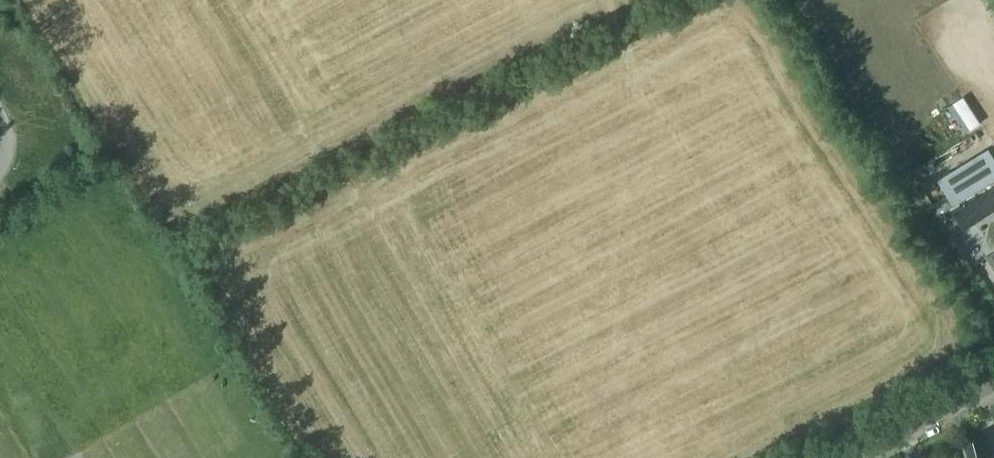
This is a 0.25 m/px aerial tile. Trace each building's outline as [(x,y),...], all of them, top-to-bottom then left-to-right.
[(989,453),(986,454),(982,437),(963,442),(967,457),(990,457),(989,453)]
